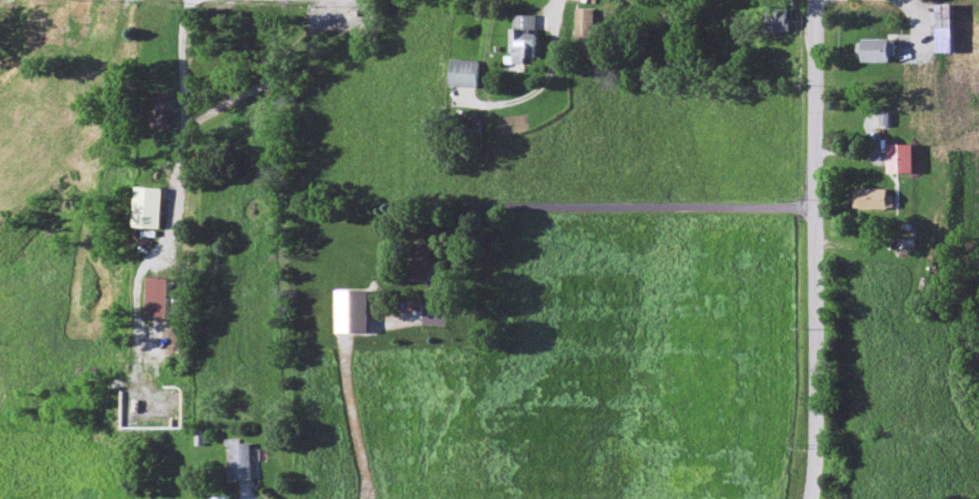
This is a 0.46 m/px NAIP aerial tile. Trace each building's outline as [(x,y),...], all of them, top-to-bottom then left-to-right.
[(859,46),(859,61),(865,61),(865,63),(893,64),(893,58),(898,58),(898,43),(864,42),(864,46),(859,46)]
